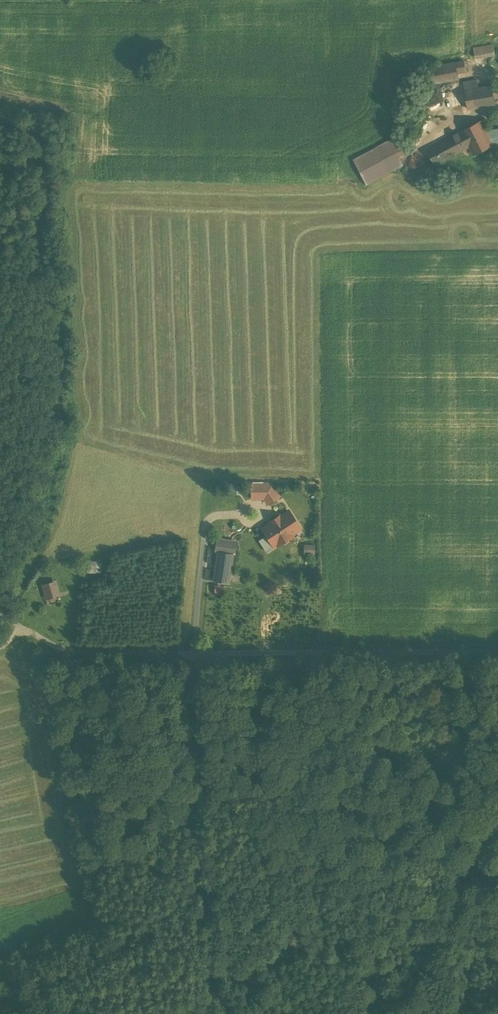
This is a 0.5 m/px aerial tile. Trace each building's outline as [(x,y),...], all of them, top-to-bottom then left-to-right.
[(493,45),(472,49),(474,60),(495,56),(493,45)] [(456,62),(424,68),(427,84),(458,79),(456,62)] [(465,91),(468,108),(496,104),(493,86),(465,91)] [(462,131),(427,149),(435,165),(470,147),(474,155),(494,144),(488,132),(482,120),(462,131)] [(488,132),(494,144),(497,143),(497,130),(488,132)] [(391,139),(353,159),(366,185),(404,164),(391,139)] [(252,498),(265,498),(268,503),(279,496),(272,484),(252,484),(252,498)] [(271,522),(262,528),(273,545),(276,543),(277,544),(293,534),(291,532),(300,527),(290,511),(280,517),(279,515),(270,521),(271,522)] [(217,539),(216,547),(234,550),(236,541),(217,539)] [(232,552),(216,550),(211,577),(227,580),(232,552)] [(44,584),(49,599),(64,594),(59,579),(44,584)]
